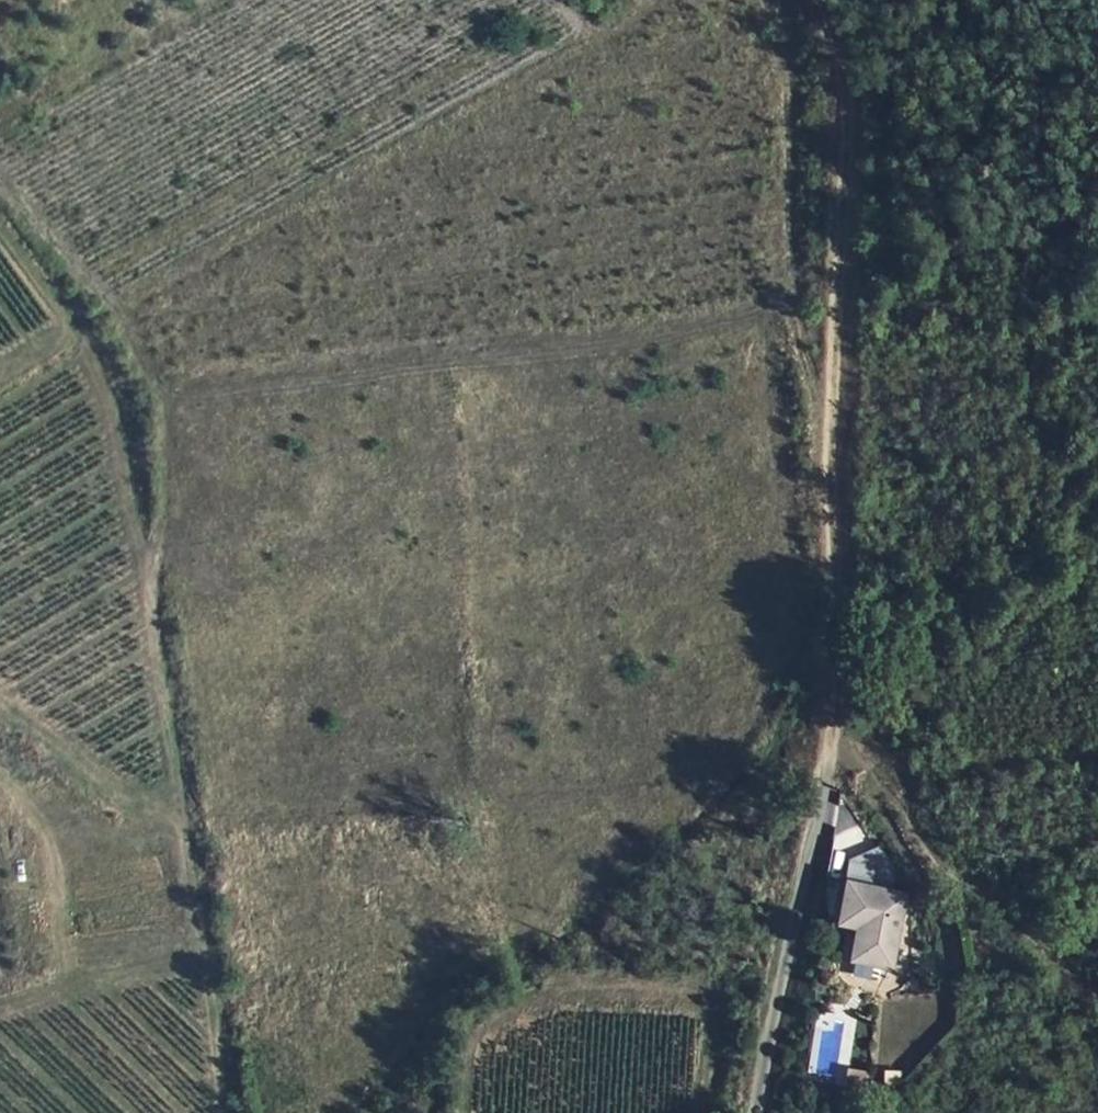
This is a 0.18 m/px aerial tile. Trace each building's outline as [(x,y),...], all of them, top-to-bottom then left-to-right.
[(847,849),(843,876),(888,883),(892,856),(847,849)] [(905,897),(847,880),(836,920),(855,925),(845,957),(884,968),(905,897)] [(847,1068),(842,1094),(859,1097),(865,1071),(847,1068)] [(839,1106),(857,1110),(859,1097),(842,1094),(839,1106)]
